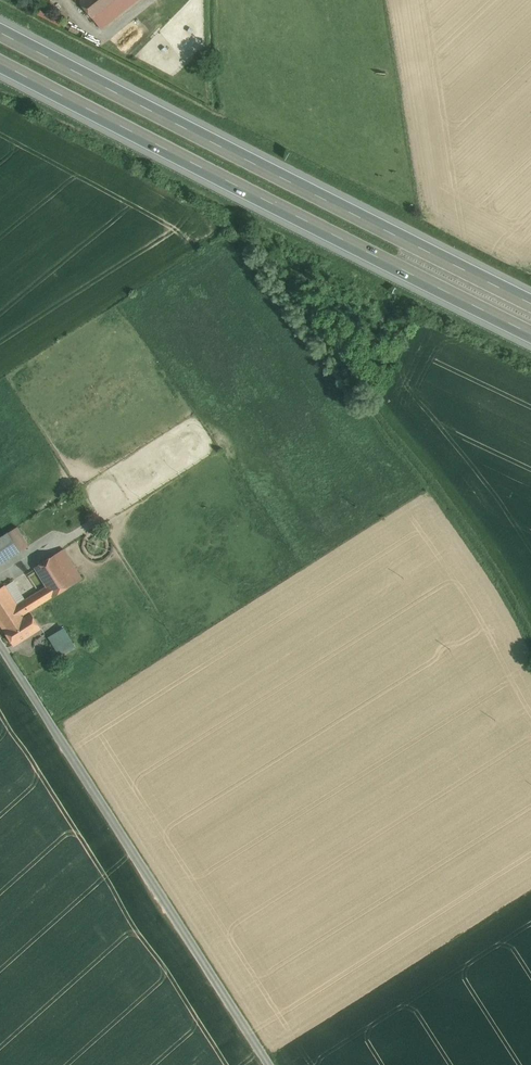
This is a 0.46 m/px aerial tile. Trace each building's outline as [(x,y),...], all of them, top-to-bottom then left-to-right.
[(80,2),(92,18),(115,0),(82,0),(80,2)] [(92,18),(100,28),(136,0),(115,0),(92,18)] [(10,529),(22,549),(29,544),(18,525),(10,529)] [(0,538),(0,563),(20,551),(8,533),(0,538)] [(5,586),(0,589),(0,621),(5,629),(31,613),(30,610),(53,596),(53,597),(82,578),(64,549),(35,567),(46,586),(17,604),(5,586)] [(5,629),(14,644),(40,627),(31,613),(5,629)] [(58,655),(75,648),(66,626),(49,634),(58,655)]
